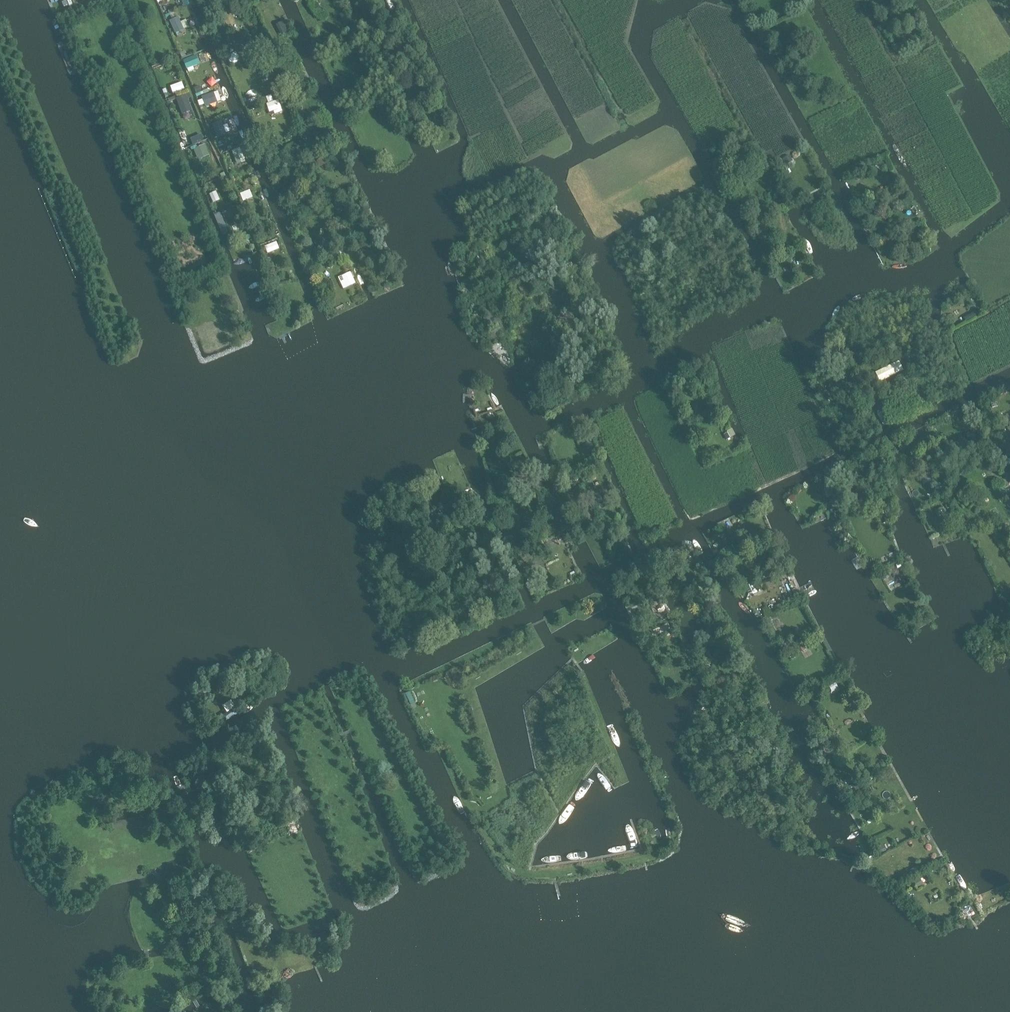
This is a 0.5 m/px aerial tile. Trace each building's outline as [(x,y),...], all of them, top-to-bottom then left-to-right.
[(171,16),(172,19),(179,16),(175,8),(169,11),(170,14),(166,16),(167,17),(171,15),(171,16)] [(179,17),(170,21),(176,34),(185,30),(185,29),(190,27),(186,20),(182,22),(179,17)] [(285,21),(277,25),(283,38),(291,34),(285,21)] [(200,64),(196,55),(184,61),(188,70),(188,69),(189,72),(195,70),(194,67),(200,64)] [(183,82),(171,86),(174,94),(186,90),(183,82)] [(214,93),(202,97),(203,100),(198,101),(200,106),(205,105),(206,107),(218,103),(218,102),(222,101),(219,91),(214,93)] [(176,99),(183,115),(193,111),(187,94),(176,99)] [(269,104),(267,104),(271,116),(283,112),(279,100),(274,102),(272,95),(267,97),(269,104)] [(222,121),(213,125),(217,138),(227,134),(227,133),(231,132),(228,124),(224,126),(222,121)] [(210,156),(206,145),(194,149),(198,159),(200,158),(200,160),(210,156)] [(241,149),(232,153),(236,163),(245,159),(241,149)] [(793,162),(790,156),(783,160),(785,164),(787,162),(788,164),(793,162)] [(881,171),(886,164),(880,160),(875,167),(881,171)] [(250,190),(240,194),(244,202),(253,198),(250,190)] [(217,192),(210,195),(214,203),(221,200),(217,192)] [(230,210),(223,213),(225,220),(233,216),(230,210)] [(229,233),(221,213),(215,215),(223,235),(229,233)] [(265,247),(268,254),(280,249),(277,242),(265,247)] [(344,289),(356,284),(351,272),(339,278),(344,289)] [(231,337),(238,333),(233,321),(226,325),(231,337)] [(881,380),(905,369),(900,358),(876,369),(881,380)] [(223,714),(226,720),(239,713),(236,707),(223,714)] [(966,916),(976,914),(974,906),(964,908),(966,916)]
